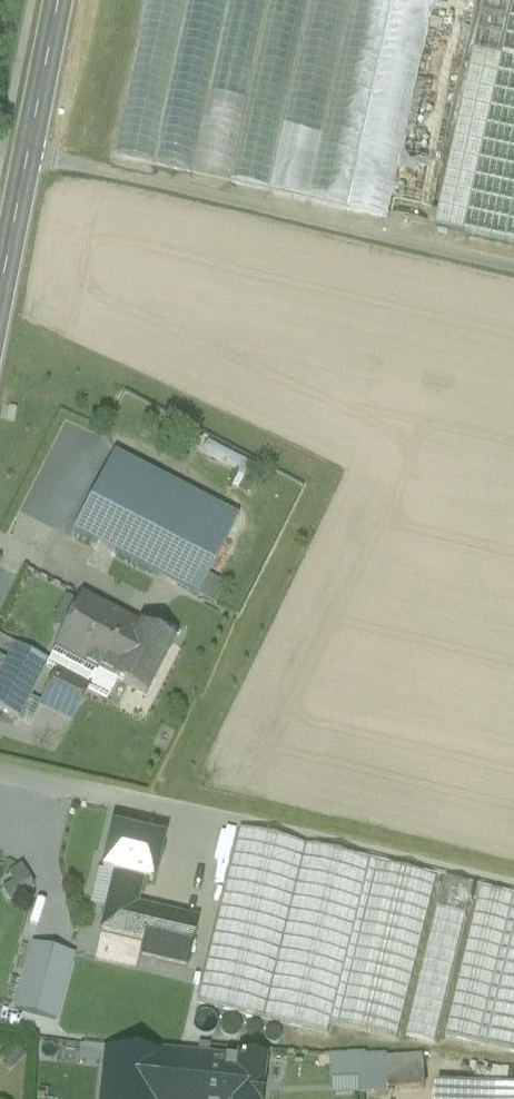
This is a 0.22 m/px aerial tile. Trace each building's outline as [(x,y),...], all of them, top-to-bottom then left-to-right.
[(111,158),(435,229),(438,214),(432,213),(479,2),(471,0),(146,0),(111,158)] [(438,214),(435,229),(513,247),(513,0),(485,0),(438,214)] [(238,519),(113,454),(72,533),(196,597),(238,519)] [(48,662),(48,663),(28,699),(28,700),(71,721),(87,689),(96,672),(97,672),(124,620),(81,598),(48,662)] [(172,645),(124,620),(97,672),(96,672),(87,689),(107,699),(116,682),(146,697),(172,645)] [(14,646),(0,674),(0,712),(18,721),(28,700),(28,699),(48,663),(48,662),(14,646)] [(157,844),(108,832),(100,870),(115,874),(139,880),(148,882),(157,844)] [(366,863),(238,833),(198,1005),(326,1035),(366,863)] [(204,837),(199,878),(216,880),(221,839),(204,837)] [(0,874),(0,878),(10,897),(29,887),(17,864),(0,874)] [(436,879),(374,864),(336,1027),(398,1041),(436,879)] [(85,898),(97,901),(102,876),(90,874),(85,898)] [(139,880),(115,874),(108,903),(132,908),(139,880)] [(472,887),(444,881),(437,910),(465,916),(472,887)] [(478,889),(443,1038),(481,1047),(513,904),(513,897),(478,889)] [(142,937),(187,948),(189,942),(193,922),(132,908),(108,903),(104,902),(98,927),(142,937)] [(437,910),(407,1037),(435,1044),(465,916),(437,910)] [(205,925),(193,922),(189,942),(200,945),(205,925)] [(487,1049),(513,1055),(513,935),(487,1049)] [(187,948),(142,937),(138,957),(183,968),(187,948)] [(53,1022),(70,954),(26,942),(8,1011),(53,1022)] [(213,1034),(216,1027),(215,1020),(210,1015),(203,1013),(196,1017),(193,1023),(194,1031),(199,1036),(206,1037),(213,1034)] [(237,1036),(240,1031),(239,1024),(235,1020),(228,1019),(222,1022),(220,1027),(221,1034),(225,1038),(232,1039),(237,1036)] [(257,1039),(260,1034),(259,1028),(254,1025),(248,1026),(244,1031),(246,1037),(251,1040),(257,1039)] [(277,1045),(280,1040),(280,1035),(277,1031),(272,1030),(267,1031),(264,1035),(264,1041),(267,1045),(272,1046),(277,1045)] [(106,1050),(81,1048),(80,1061),(105,1063),(106,1050)] [(106,1050),(105,1063),(102,1098),(156,1098),(160,1055),(106,1050)] [(160,1055),(156,1098),(217,1098),(220,1061),(160,1055)] [(363,1056),(330,1058),(331,1081),(359,1080),(360,1097),(389,1095),(389,1091),(387,1061),(386,1057),(364,1058),(363,1056)] [(422,1058),(387,1061),(389,1091),(424,1090),(422,1058)] [(237,1060),(237,1062),(220,1061),(217,1098),(257,1098),(261,1062),(237,1060)] [(493,1085),(437,1084),(437,1098),(493,1098),(493,1085)] [(493,1085),(493,1098),(513,1098),(513,1086),(493,1085)]
